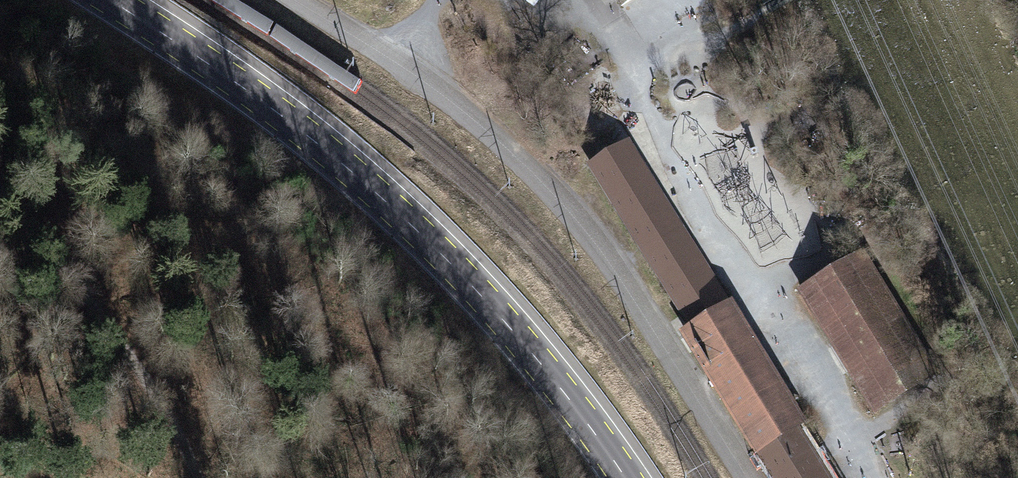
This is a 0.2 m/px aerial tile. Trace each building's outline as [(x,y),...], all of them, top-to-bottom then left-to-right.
[(728,302),(628,142),(587,167),(688,327),(728,302)] [(941,377),(867,253),(800,293),(874,417),(941,377)] [(804,427),(733,305),(678,336),(749,459),(759,453),(798,431),(804,427)] [(798,431),(759,453),(774,477),(826,477),(798,431)]
